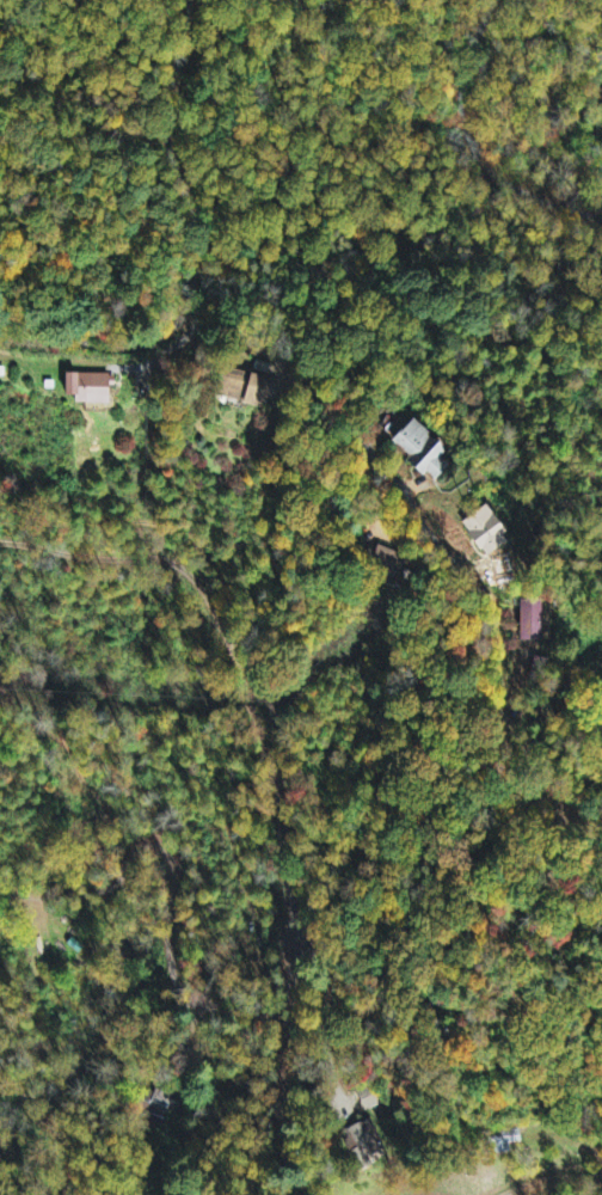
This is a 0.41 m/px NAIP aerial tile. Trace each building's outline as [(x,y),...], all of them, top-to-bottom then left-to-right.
[(113,376),(69,375),(69,404),(112,404),(113,376)] [(446,460),(453,451),(416,418),(393,444),(439,485),(455,468),(446,460)] [(556,639),(555,608),(529,608),(530,640),(556,639)]
